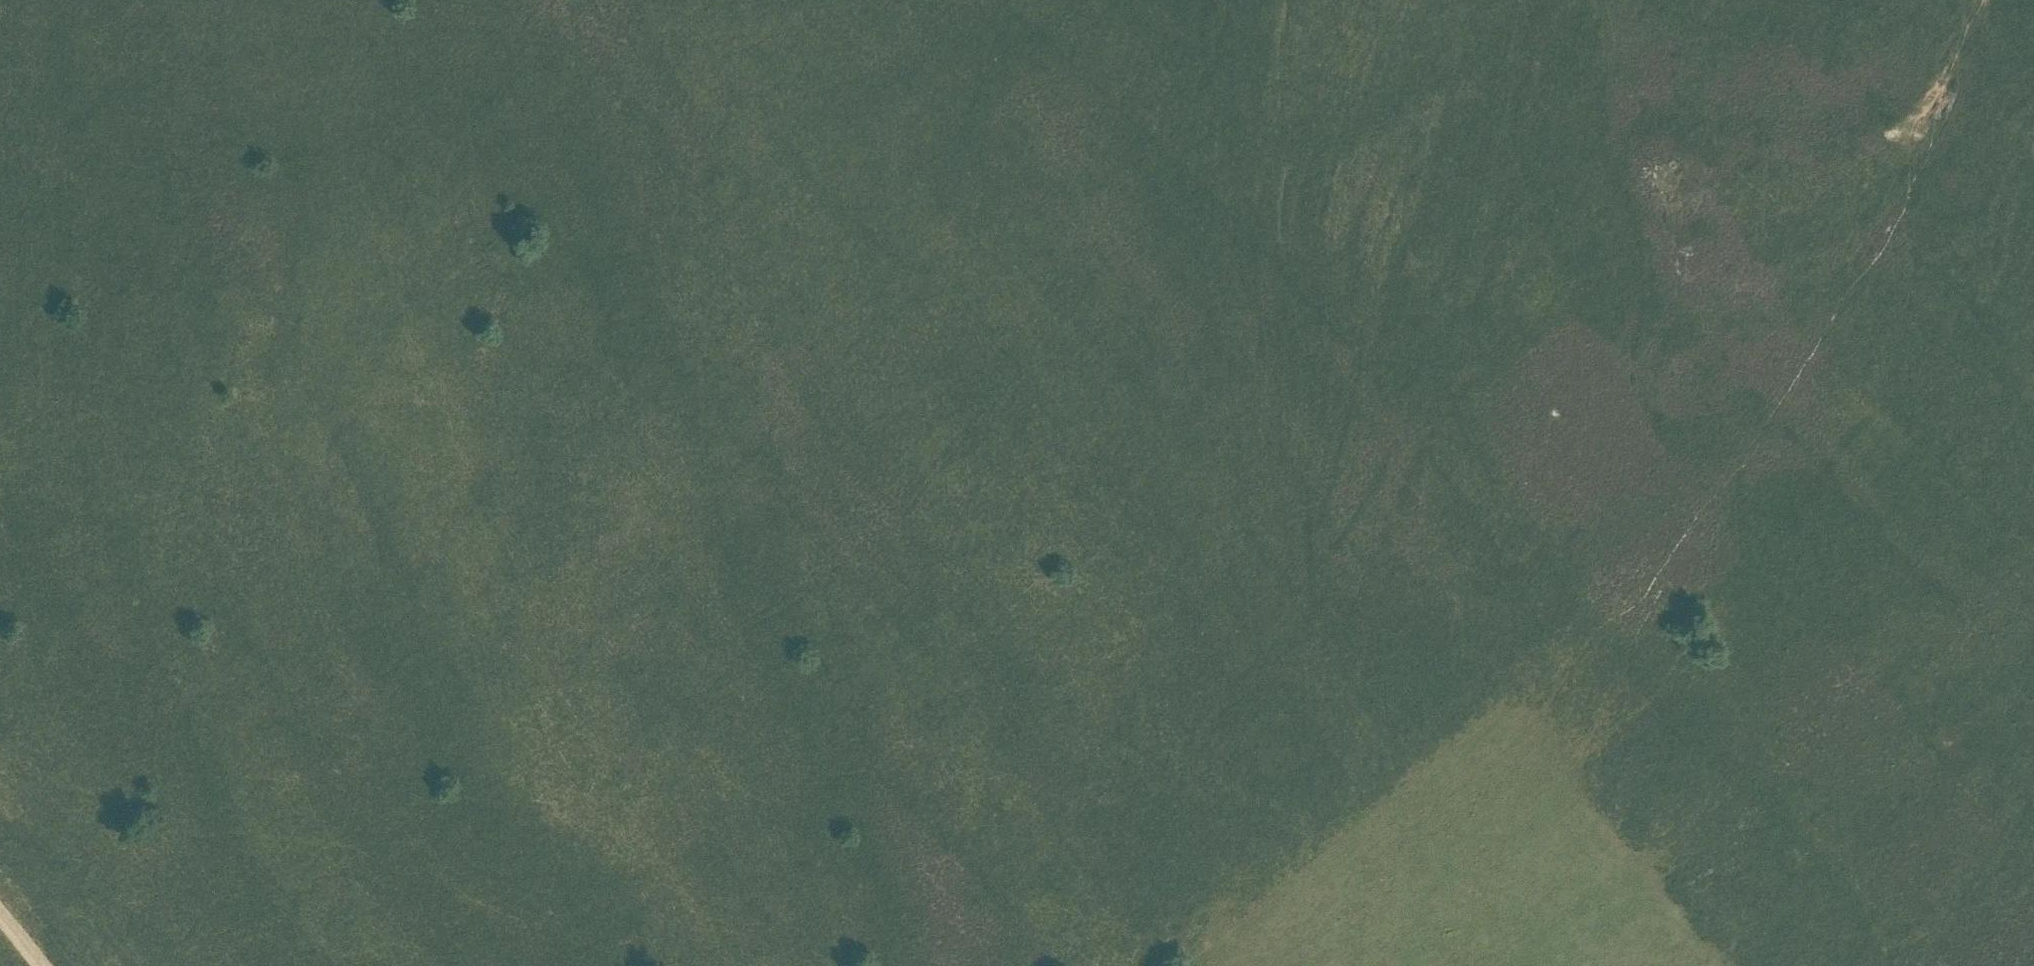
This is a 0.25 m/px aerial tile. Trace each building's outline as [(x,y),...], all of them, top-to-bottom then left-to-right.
[(1909,119),(1929,107),(1924,99),(1905,111),(1909,119)]
